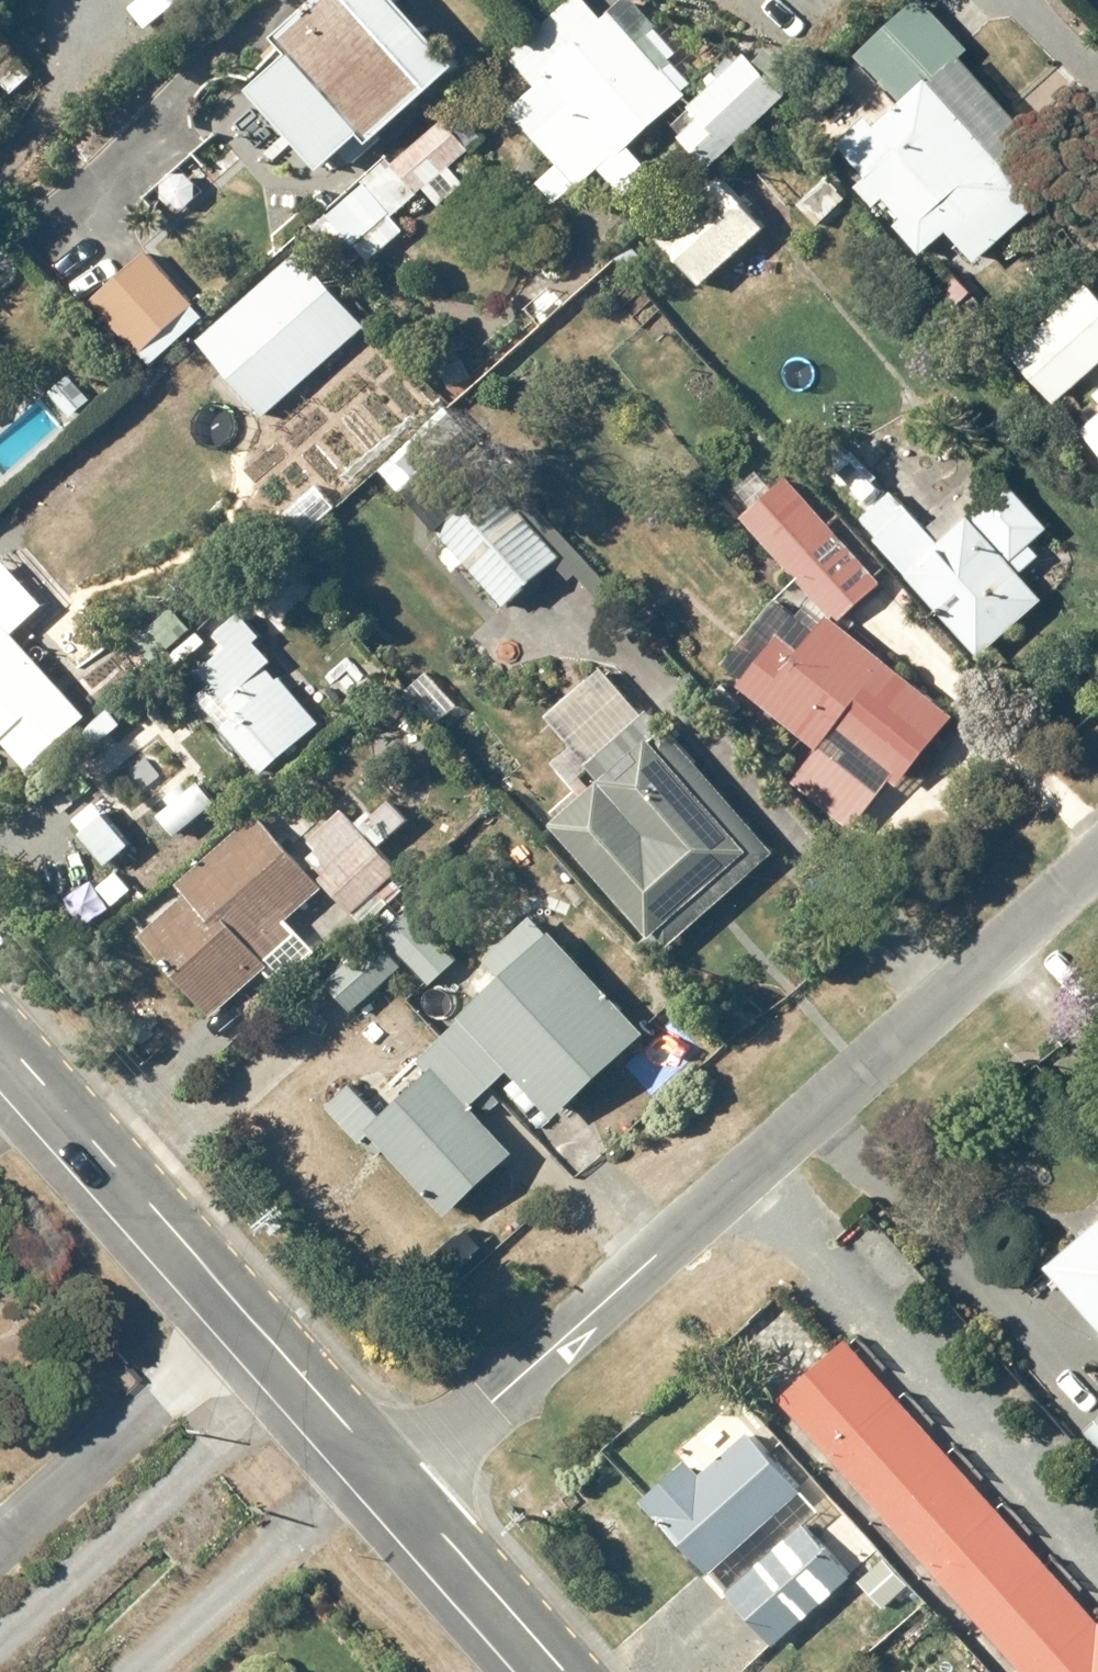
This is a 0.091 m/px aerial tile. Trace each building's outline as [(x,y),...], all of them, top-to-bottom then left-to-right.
[(397,0),(320,0),(278,40),(297,61),(261,94),(334,171),(347,159),(357,170),(464,71),(397,0)] [(631,0),(549,79),(576,106),(540,140),(584,185),(607,173),(625,192),(651,166),(632,147),(705,76),(631,0)] [(968,54),(919,0),(857,57),(896,100),(926,73),(935,84),(968,54)] [(789,98),(745,53),(672,125),(716,170),(789,98)] [(896,100),(878,116),(871,108),(835,140),(909,223),(904,227),(926,251),(953,227),(979,256),(1041,202),(935,84),(926,73),(896,100)] [(477,148),(451,117),(333,217),(369,260),(405,230),(395,218),(425,192),(439,208),(465,186),(451,169),(477,148)] [(706,285),(764,230),(708,172),(650,227),(706,285)] [(374,331),(301,252),(201,343),(273,422),(374,331)] [(207,314),(152,254),(99,302),(154,362),(207,314)] [(1006,356),(1051,407),(1097,365),(1097,285),(1093,279),(1006,356)] [(1079,436),(1097,457),(1097,418),(1079,436)] [(851,446),(819,475),(983,657),(1050,597),(1026,571),(1062,539),(1014,485),(943,548),(851,446)] [(789,474),(740,516),(832,624),(881,582),(789,474)] [(431,530),(509,609),(546,575),(565,555),(487,475),(431,530)] [(4,737),(29,764),(83,714),(27,655),(47,636),(11,598),(0,602),(0,740),(4,737)] [(268,637),(238,610),(217,632),(224,647),(198,669),(216,689),(206,698),(268,768),(320,722),(276,673),(280,662),(258,643),(268,637)] [(773,640),(738,683),(824,750),(842,727),(909,779),(958,718),(832,624),(806,654),(773,640)] [(669,952),(781,854),(653,711),(591,766),(606,782),(556,825),(669,952)] [(842,727),(800,784),(862,835),(909,779),(842,727)] [(210,765),(156,813),(180,840),(234,792),(210,765)] [(142,854),(104,805),(79,823),(116,873),(142,854)] [(405,872),(345,806),(304,843),(329,870),(320,878),(331,891),(355,917),(405,872)] [(320,878),(260,814),(178,887),(190,900),(147,938),(217,1015),(273,965),(284,977),(314,950),(293,926),(331,891),(320,878)] [(352,1075),(321,1105),(363,1150),(381,1145),(451,1218),(516,1157),(472,1110),(515,1069),(568,1124),(660,1037),(529,901),(463,964),(481,982),(405,1055),(424,1076),(387,1111),(352,1075)] [(463,964),(414,909),(330,985),(355,1013),(410,963),(434,990),(463,964)] [(1048,1273),(1097,1329),(1097,1229),(1048,1273)] [(847,1345),(771,1411),(1000,1671),(1097,1671),(1097,1628),(847,1345)] [(827,1509),(749,1426),(660,1509),(779,1637),(853,1568),(812,1523),(827,1509)]
